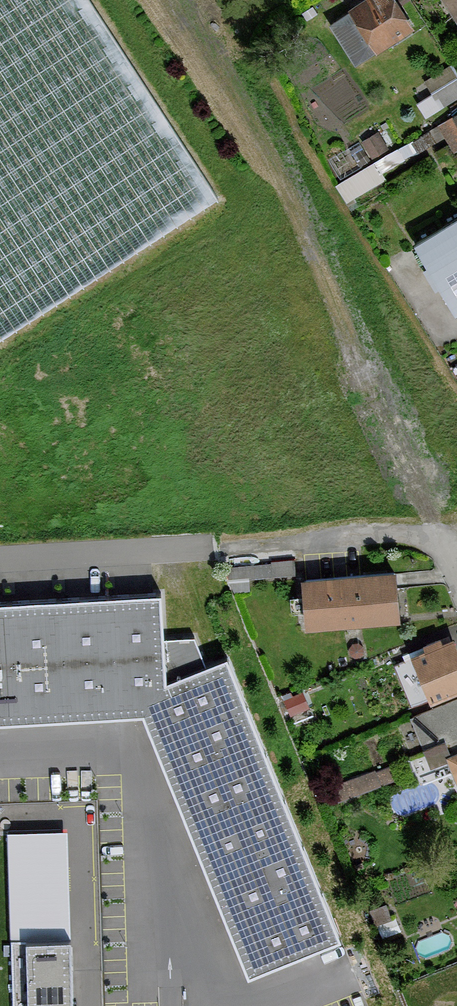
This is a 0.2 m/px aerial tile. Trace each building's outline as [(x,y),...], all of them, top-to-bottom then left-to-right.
[(216,198),(88,0),(0,0),(0,338),(216,198)] [(329,23),(356,63),(377,49),(379,52),(414,29),(394,0),(364,0),(329,23)] [(456,18),(456,0),(445,0),(456,18)] [(426,77),(433,90),(418,98),(427,113),(456,95),(456,67),(453,61),(426,77)] [(437,124),(453,151),(456,149),(456,112),(437,124)] [(347,195),(412,157),(403,143),(339,181),(347,195)] [(416,241),(456,310),(456,217),(416,241)] [(292,561),(233,564),(234,590),(251,590),(250,576),(293,574),(292,561)] [(395,569),(301,578),(306,628),(400,619),(395,569)] [(146,710),(245,974),(342,939),(226,652),(205,661),(193,634),(164,636),(161,588),(151,589),(0,598),(0,719),(146,710)] [(423,642),(425,648),(412,653),(414,658),(396,664),(412,705),(429,698),(430,701),(456,691),(456,647),(454,638),(441,642),(439,636),(423,642)] [(411,716),(430,764),(448,757),(456,753),(456,697),(411,716)] [(448,757),(456,780),(456,753),(448,757)] [(335,784),(341,799),(401,773),(396,762),(374,771),(373,768),(335,784)] [(12,1005),(73,1005),(68,828),(7,829),(12,1005)]
